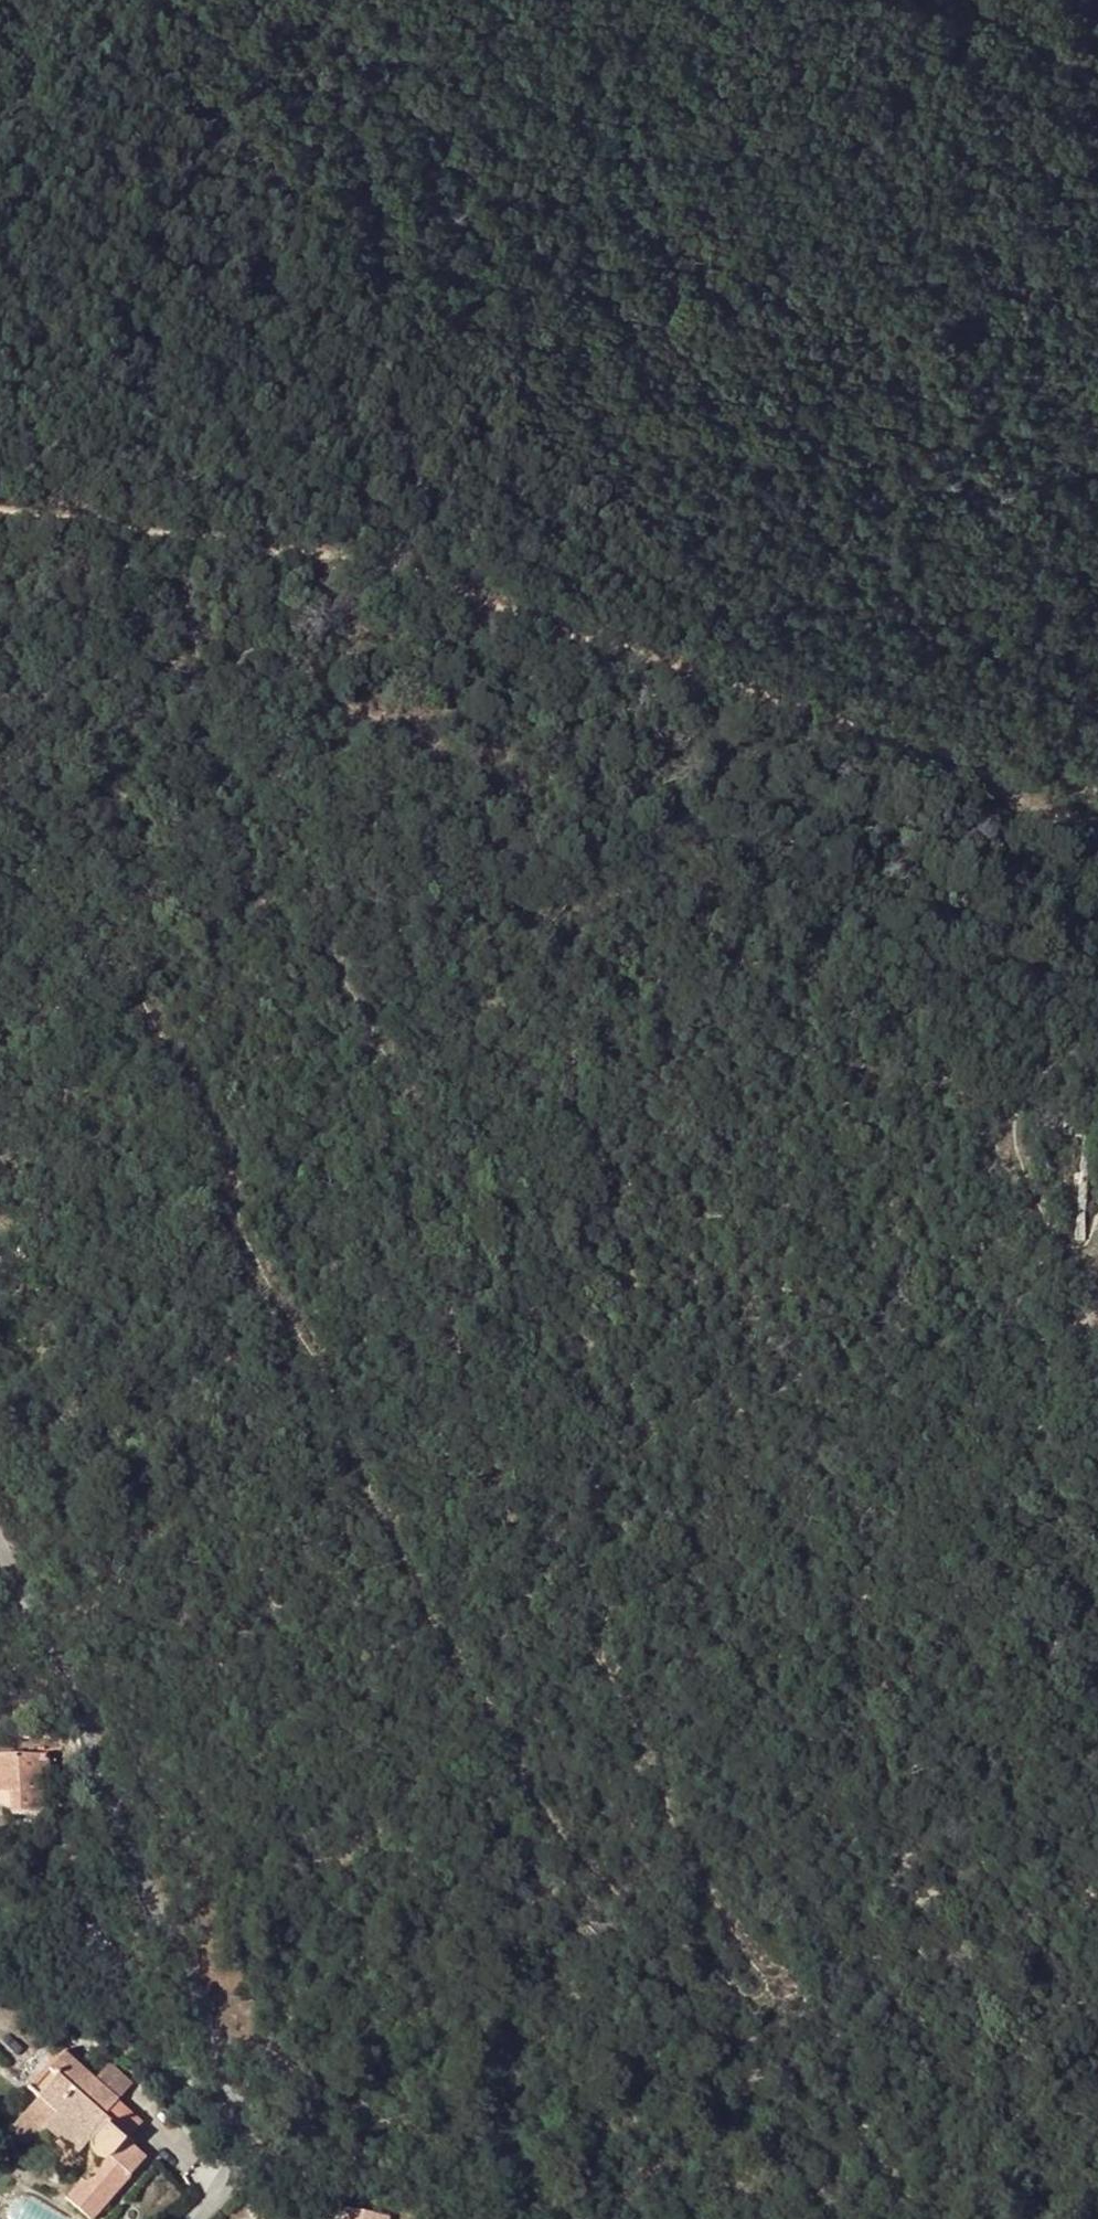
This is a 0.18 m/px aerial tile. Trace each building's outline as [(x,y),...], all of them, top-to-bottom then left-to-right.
[(17,1645),(5,1649),(15,1671),(23,1669),(17,1645)] [(15,1671),(5,1649),(0,1651),(0,1676),(15,1671)] [(40,1774),(49,1773),(48,1756),(0,1758),(0,1796),(13,1795),(14,1816),(42,1815),(41,1794),(40,1774)] [(40,1774),(41,1794),(50,1794),(49,1773),(40,1774)] [(64,2054),(33,2090),(41,2097),(12,2128),(30,2145),(59,2114),(92,2143),(92,2144),(91,2147),(92,2151),(94,2154),(96,2156),(99,2159),(102,2160),(106,2160),(109,2159),(86,2184),(83,2181),(67,2198),(90,2218),(93,2218),(145,2160),(132,2148),(112,2131),(117,2126),(106,2117),(119,2101),(64,2054)] [(106,2117),(117,2126),(130,2112),(119,2101),(106,2117)] [(117,2126),(112,2131),(132,2148),(136,2143),(117,2126)] [(343,2210),(342,2218),(351,2218),(352,2211),(343,2210)]
